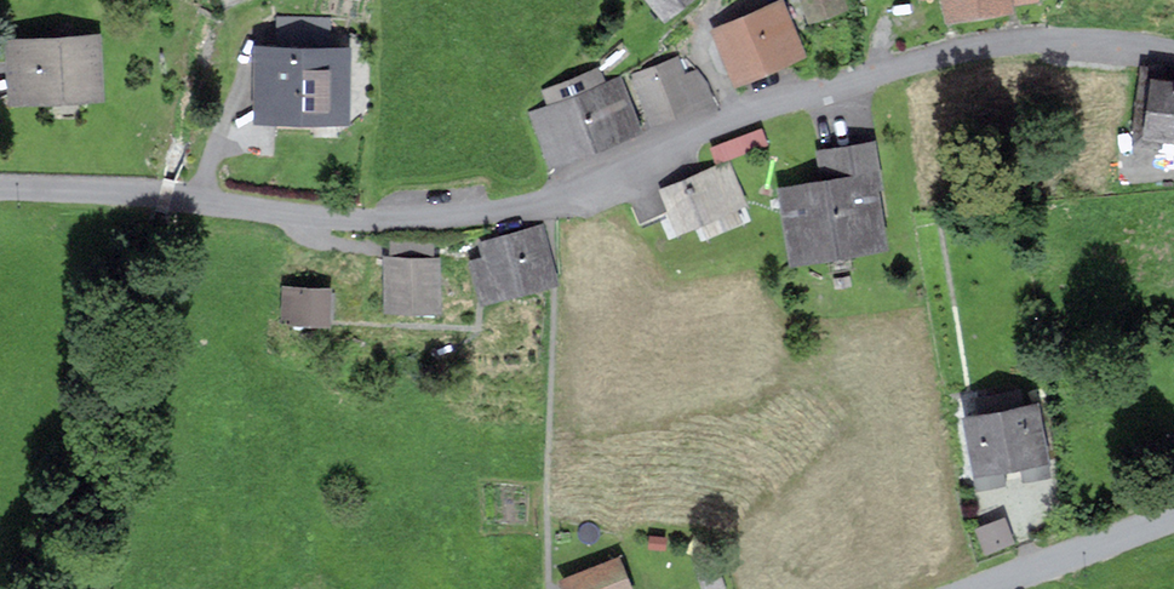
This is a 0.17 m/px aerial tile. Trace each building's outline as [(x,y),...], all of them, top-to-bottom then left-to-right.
[(662,23),(692,0),(645,0),(662,23)] [(810,23),(847,10),(843,0),(802,0),(810,23)] [(949,21),(1014,11),(1013,3),(1035,0),(946,0),(949,21)] [(781,6),(716,32),(737,82),(801,55),(781,6)] [(262,51),(261,118),(343,119),(344,54),(326,54),(327,21),(278,20),(278,51),(262,51)] [(105,37),(10,37),(10,100),(105,100),(105,37)] [(631,83),(651,128),(707,104),(695,77),(681,83),(674,65),(631,83)] [(534,113),(554,163),(640,129),(620,79),(602,85),(596,70),(542,91),(549,107),(534,113)] [(1141,134),(1173,138),(1173,81),(1148,78),(1141,134)] [(716,157),(769,143),(765,125),(711,139),(716,157)] [(868,145),(814,155),(819,184),(774,191),(786,263),(883,248),(868,145)] [(662,192),(679,233),(703,224),(707,234),(739,221),(735,207),(742,204),(728,165),(662,192)] [(472,264),(483,302),(554,282),(538,230),(485,245),(489,259),(472,264)] [(394,260),(389,260),(388,307),(436,308),(437,260),(432,260),(432,243),(394,242),(394,260)] [(328,292),(286,291),(285,316),(293,317),(293,322),(327,324),(328,292)] [(962,415),(972,493),(1049,483),(1039,406),(962,415)] [(975,531),(983,556),(1013,548),(1005,522),(975,531)] [(568,588),(629,588),(618,560),(564,580),(568,588)]
